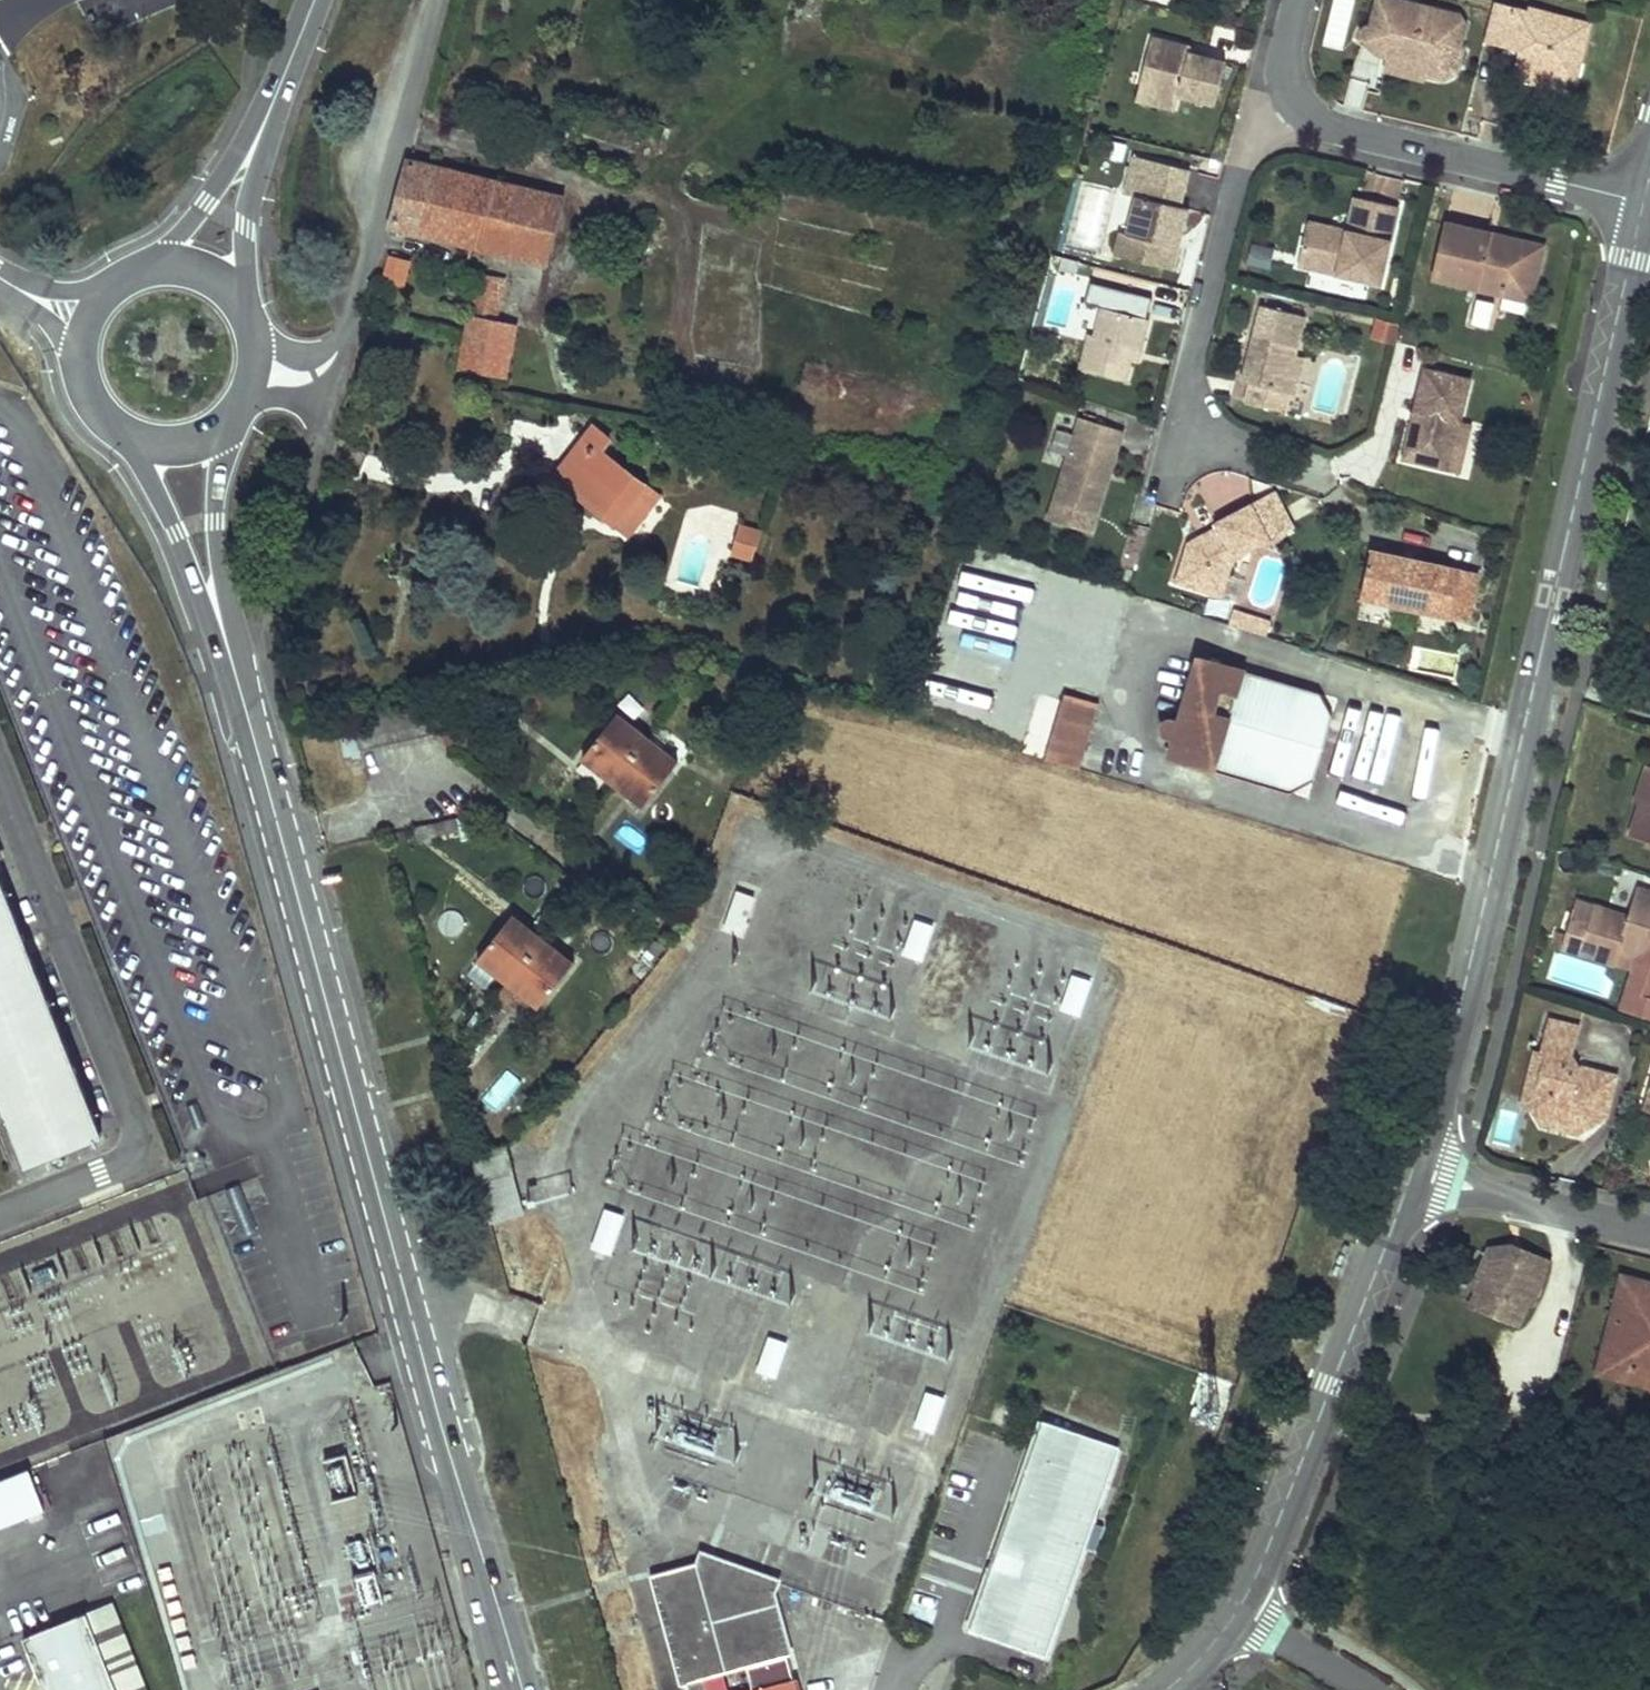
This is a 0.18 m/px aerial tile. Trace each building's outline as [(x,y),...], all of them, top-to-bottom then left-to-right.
[(1394,0),(1384,0),(1382,7),(1405,13),(1407,3),(1394,0)] [(1495,2),(1486,37),(1524,47),(1534,49),(1532,58),(1542,80),(1558,74),(1577,79),(1591,21),(1546,10),(1545,15),(1495,2)] [(1464,18),(1407,3),(1405,13),(1382,7),(1378,24),(1374,23),(1372,31),(1377,42),(1382,46),(1392,50),(1395,52),(1394,54),(1431,66),(1433,61),(1443,62),(1449,60),(1454,56),(1457,51),(1462,52),(1469,27),(1464,18)] [(1226,62),(1193,54),(1191,53),(1181,51),(1183,44),(1156,37),(1144,85),(1159,88),(1158,94),(1181,100),(1182,97),(1216,105),(1226,62)] [(1192,46),(1183,44),(1181,51),(1191,53),(1192,46)] [(1534,49),(1524,47),(1517,74),(1542,80),(1532,58),(1534,49)] [(1431,66),(1394,54),(1389,70),(1426,81),(1431,66)] [(1181,100),(1158,94),(1159,88),(1144,85),(1140,103),(1178,112),(1181,100)] [(1141,196),(1132,233),(1122,231),(1116,255),(1177,270),(1192,209),(1184,207),(1192,172),(1136,158),(1127,193),(1141,196)] [(410,161),(392,227),(544,265),(550,243),(519,235),(530,192),(410,161)] [(1102,225),(1125,231),(1135,196),(1087,182),(1073,232),(1070,231),(1068,239),(1096,247),(1102,225)] [(530,192),(519,235),(550,243),(560,199),(530,192)] [(1357,231),(1365,198),(1353,195),(1345,229),(1357,231)] [(1357,231),(1345,229),(1343,237),(1304,227),(1296,262),(1381,285),(1400,206),(1365,198),(1357,231)] [(1345,229),(1306,219),(1304,227),(1343,237),(1345,229)] [(1490,233),(1445,223),(1432,278),(1504,295),(1507,282),(1528,287),(1535,261),(1522,258),(1527,242),(1499,235),(1498,241),(1488,239),(1490,233)] [(1530,301),(1544,246),(1527,242),(1522,258),(1535,261),(1528,287),(1507,282),(1504,295),(1530,301)] [(1269,272),(1275,250),(1253,244),(1247,267),(1269,272)] [(389,257),(384,279),(403,284),(408,262),(389,257)] [(479,277),(461,370),(505,379),(516,325),(497,321),(505,282),(479,277)] [(1148,318),(1152,298),(1119,291),(1114,310),(1103,307),(1095,338),(1088,336),(1079,368),(1129,381),(1134,360),(1137,348),(1143,350),(1151,319),(1148,318)] [(1489,329),(1496,303),(1476,298),(1469,323),(1489,329)] [(1095,338),(1103,307),(1090,304),(1082,335),(1088,336),(1095,338)] [(1294,357),(1304,317),(1258,305),(1239,383),(1246,384),(1242,403),(1281,412),(1285,394),(1290,395),(1294,375),(1282,372),(1286,355),(1294,357)] [(1397,340),(1401,323),(1379,317),(1375,334),(1397,340)] [(1137,348),(1134,360),(1140,362),(1143,350),(1137,348)] [(1294,357),(1286,355),(1282,372),(1294,375),(1299,359),(1294,357)] [(1460,426),(1471,385),(1427,374),(1417,415),(1423,417),(1420,428),(1414,426),(1405,462),(1448,473),(1460,426)] [(1420,428),(1423,417),(1417,415),(1414,426),(1420,428)] [(1127,433),(1082,419),(1051,518),(1095,533),(1127,433)] [(593,426),(554,476),(614,523),(644,485),(613,461),(611,463),(599,454),(610,440),(593,426)] [(1460,426),(1448,473),(1458,475),(1470,429),(1460,426)] [(1267,538),(1249,502),(1213,522),(1214,524),(1206,529),(1208,534),(1198,539),(1196,534),(1186,540),(1172,581),(1210,593),(1218,571),(1226,574),(1232,557),(1267,538)] [(1208,534),(1206,529),(1196,534),(1198,539),(1208,534)] [(763,538),(741,532),(734,559),(756,565),(763,538)] [(1460,566),(1370,545),(1359,593),(1449,614),(1460,566)] [(1464,617),(1475,570),(1460,566),(1449,614),(1464,617)] [(1219,596),(1226,574),(1218,571),(1210,593),(1219,596)] [(1241,625),(1245,612),(1234,609),(1230,622),(1241,625)] [(1267,633),(1272,621),(1245,612),(1241,625),(1267,633)] [(1318,692),(1199,655),(1179,719),(1168,718),(1162,725),(1164,732),(1174,737),(1169,754),(1293,793),(1312,782),(1333,716),(1318,692)] [(1593,674),(1589,687),(1607,692),(1611,680),(1593,674)] [(754,681),(748,700),(762,705),(768,687),(754,681)] [(1338,699),(1318,692),(1333,716),(1338,699)] [(1102,704),(1071,695),(1050,761),(1081,770),(1102,704)] [(441,701),(425,705),(428,718),(444,714),(441,701)] [(619,712),(583,756),(642,805),(679,759),(619,712)] [(1631,801),(1638,803),(1649,768),(1649,762),(1645,760),(1631,801)] [(1629,831),(1649,838),(1649,768),(1638,803),(1629,831)] [(1312,782),(1293,793),(1307,798),(1312,782)] [(433,823),(415,826),(418,838),(435,833),(433,823)] [(579,827),(570,839),(584,849),(592,838),(579,827)] [(1638,886),(1643,870),(1623,863),(1613,895),(1633,901),(1628,914),(1594,902),(1589,915),(1573,910),(1567,930),(1559,928),(1555,939),(1634,965),(1621,1003),(1649,1013),(1649,890),(1638,886)] [(28,1165),(102,1136),(0,875),(0,1096),(28,1165)] [(757,898),(738,891),(723,929),(743,936),(757,898)] [(442,931),(461,934),(465,914),(446,911),(442,931)] [(512,914),(476,959),(537,1008),(572,964),(512,914)] [(917,920),(906,951),(922,957),(933,925),(917,920)] [(1074,975),(1063,1007),(1078,1013),(1090,981),(1074,975)] [(1570,1061),(1580,1025),(1549,1016),(1540,1050),(1544,1052),(1537,1078),(1527,1075),(1520,1103),(1529,1106),(1538,1123),(1554,1112),(1566,1115),(1576,1131),(1602,1117),(1614,1073),(1570,1061)] [(1535,1049),(1527,1075),(1537,1078),(1544,1052),(1540,1050),(1535,1049)] [(499,1111),(521,1080),(506,1069),(483,1100),(499,1111)] [(1642,1102),(1649,1105),(1649,1077),(1642,1102)] [(1554,1112),(1538,1123),(1576,1131),(1566,1115),(1554,1112)] [(491,1200),(495,1219),(521,1213),(517,1195),(491,1200)] [(625,1216),(607,1209),(592,1248),(610,1255),(625,1216)] [(1476,1287),(1469,1304),(1514,1323),(1524,1298),(1529,1301),(1547,1257),(1525,1248),(1523,1255),(1512,1256),(1510,1244),(1500,1239),(1482,1244),(1471,1259),(1464,1282),(1476,1287)] [(1620,1272),(1594,1374),(1649,1389),(1649,1279),(1620,1272)] [(772,1336),(760,1370),(776,1375),(788,1341),(772,1336)] [(179,1343),(180,1368),(221,1367),(221,1342),(179,1343)] [(106,1372),(114,1399),(138,1392),(130,1365),(106,1372)] [(1224,1428),(1235,1384),(1205,1376),(1194,1421),(1224,1428)] [(38,1434),(73,1423),(63,1390),(28,1401),(38,1434)] [(929,1392),(917,1423),(934,1429),(945,1398),(929,1392)] [(1045,1419),(971,1628),(1049,1656),(1122,1447),(1045,1419)] [(0,1425),(0,1447),(12,1447),(11,1425),(0,1425)] [(0,1482),(0,1526),(44,1509),(30,1471),(0,1482)] [(701,1564),(656,1576),(683,1680),(789,1650),(772,1589),(777,1580),(705,1552),(701,1564)] [(371,1573),(350,1581),(361,1610),(382,1602),(371,1573)] [(85,1614),(115,1689),(145,1689),(111,1604),(85,1614)] [(25,1638),(46,1689),(115,1689),(85,1614),(25,1638)] [(749,1689),(804,1689),(800,1676),(749,1689)]
